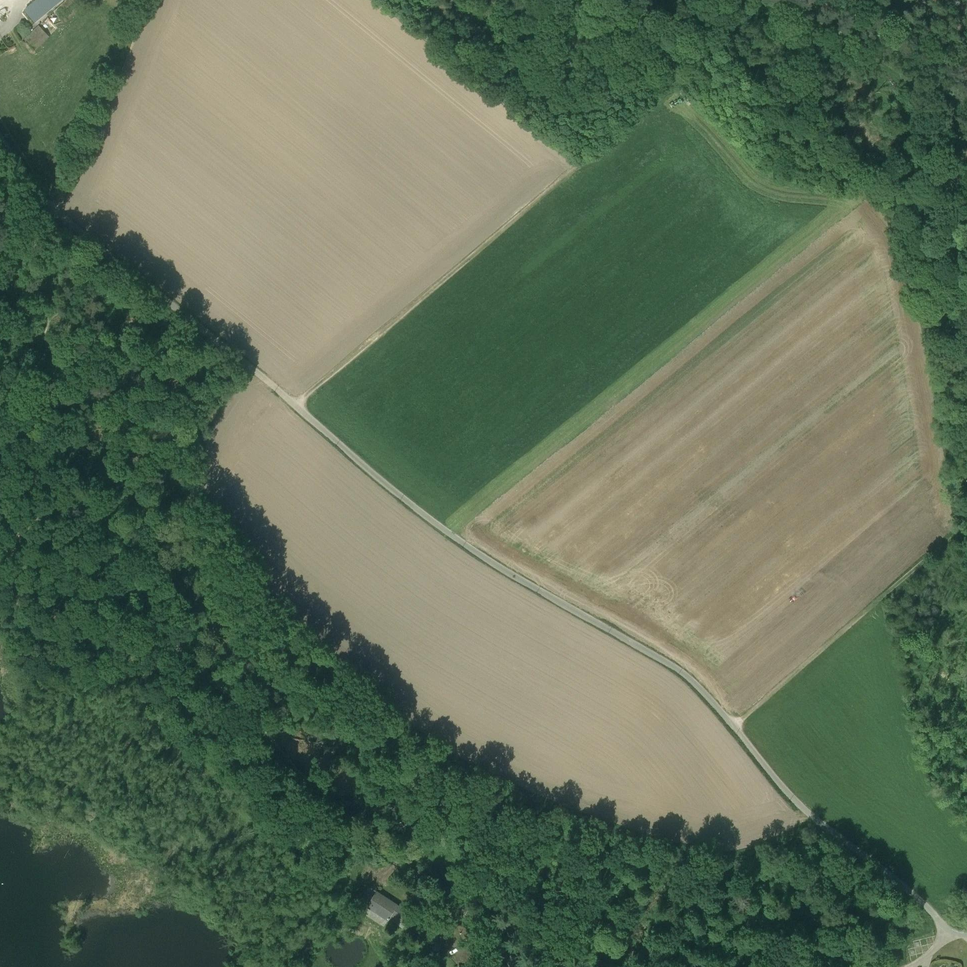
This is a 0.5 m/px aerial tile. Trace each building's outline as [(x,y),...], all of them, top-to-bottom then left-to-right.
[(25,10),(35,22),(61,0),(36,0),(25,10)] [(887,21),(895,25),(896,23),(905,27),(906,25),(889,17),(887,21)] [(49,36),(39,26),(24,39),(34,50),(49,36)] [(404,922),(406,923),(412,914),(376,891),(373,896),(369,902),(367,905),(388,919),(389,918),(390,917),(390,916),(391,914),(394,916),(395,914),(405,920),(404,922)] [(364,898),(369,902),(373,896),(367,893),(364,898)] [(470,928),(450,921),(446,932),(466,939),(470,928)] [(511,954),(506,966),(520,966),(523,958),(511,954)]
